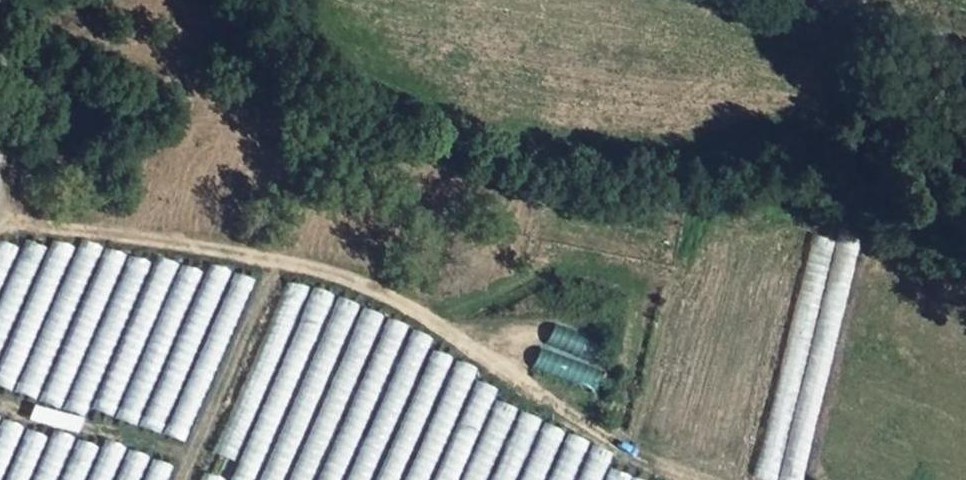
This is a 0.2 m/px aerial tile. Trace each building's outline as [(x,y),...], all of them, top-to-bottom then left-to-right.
[(640,446),(803,479),(806,479),(854,252),(689,217),(640,446)] [(660,466),(414,394),(432,332),(359,311),(345,356),(345,254),(315,359),(315,256),(306,286),(278,278),(228,449),(243,433),(229,479),(655,479),(660,466)]
